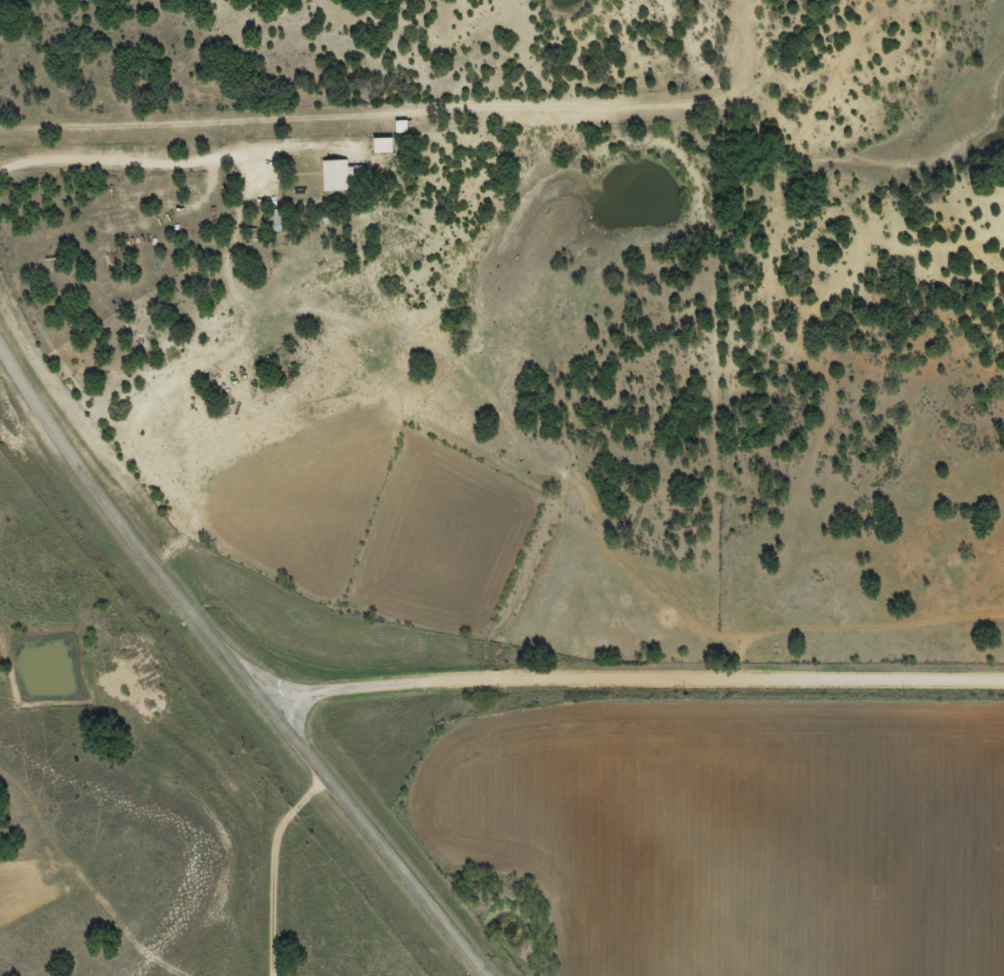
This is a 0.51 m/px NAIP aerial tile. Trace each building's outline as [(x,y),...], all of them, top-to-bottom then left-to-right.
[(392,154),(392,140),(374,140),(374,154),(392,154)] [(323,193),(349,193),(349,179),(363,179),(362,168),(348,168),(348,161),(323,162),(323,193)]
